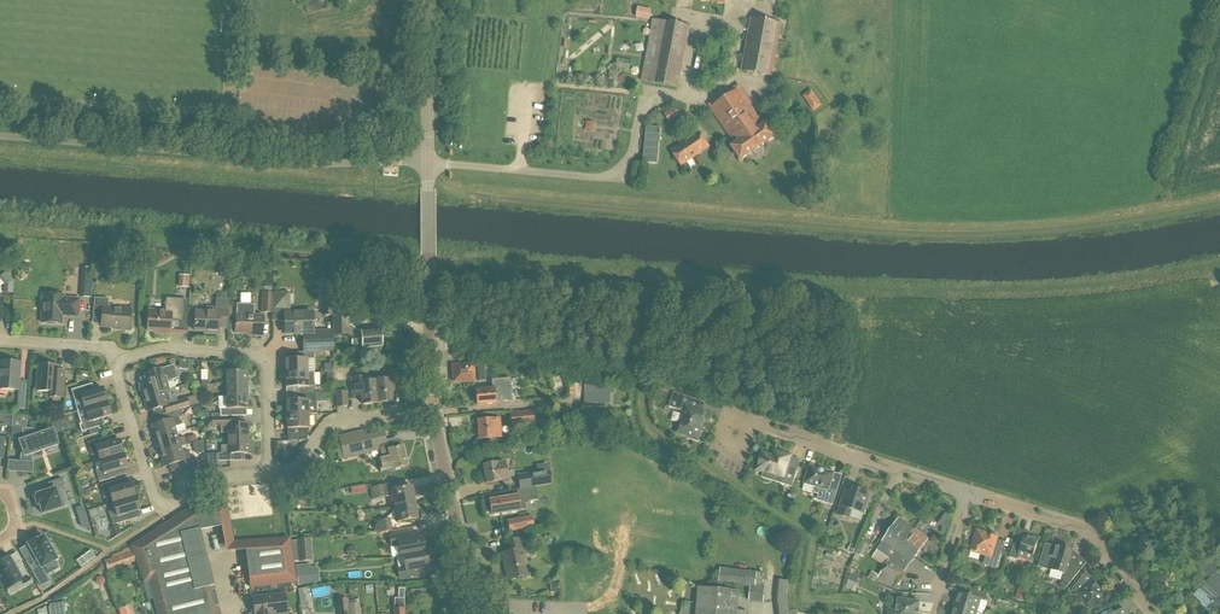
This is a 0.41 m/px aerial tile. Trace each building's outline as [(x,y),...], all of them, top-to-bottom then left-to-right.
[(326,9),(323,0),(302,0),(306,14),(326,9)] [(638,7),(636,17),(650,20),(652,9),(638,7)] [(744,70),(774,75),(782,22),(752,17),(744,70)] [(679,88),(690,26),(652,19),(641,81),(679,88)] [(765,126),(740,89),(714,107),(738,144),(735,146),(743,159),(752,153),(753,154),(755,155),(757,156),(759,156),(761,155),(762,154),(764,153),(765,151),(765,149),(766,148),(765,146),(765,145),(765,144),(778,136),(769,123),(765,126)] [(819,90),(809,94),(817,111),(826,106),(819,90)] [(674,107),(665,113),(670,121),(680,115),(674,107)] [(683,165),(711,146),(702,133),(675,152),(683,165)] [(13,279),(5,271),(0,276),(0,279),(7,285),(13,279)] [(189,288),(189,275),(179,275),(178,288),(189,288)] [(82,282),(81,297),(91,298),(92,283),(82,282)] [(272,313),(272,293),(263,293),(262,312),(272,313)] [(275,308),(291,309),(291,294),(276,293),(275,308)] [(78,317),(79,299),(63,298),(63,296),(43,295),(41,323),(61,324),(62,316),(78,317)] [(332,316),(333,296),(322,296),(322,316),(332,316)] [(129,329),(130,312),(121,311),(121,310),(108,309),(108,299),(94,298),(93,312),(102,312),(101,327),(129,329)] [(181,320),(183,299),(166,298),(165,314),(148,313),(147,330),(170,331),(171,320),(181,320)] [(195,311),(195,331),(210,331),(210,334),(218,334),(219,328),(226,328),(227,309),(228,309),(228,299),(216,298),(216,308),(216,312),(195,311)] [(345,303),(335,303),(336,313),(345,313),(345,303)] [(236,315),(235,333),(254,334),(254,336),(262,336),(263,316),(254,316),(255,305),(236,304),(236,315)] [(302,352),(313,352),(333,352),(333,330),(313,330),(313,313),(284,314),(284,333),(302,333),(302,352)] [(333,336),(349,335),(349,314),(333,315),(333,336)] [(381,346),(380,330),(361,331),(361,336),(352,337),(353,344),(362,343),(362,348),(363,348),(363,351),(368,354),(373,354),(376,350),(376,347),(381,346)] [(313,359),(313,352),(302,352),(297,352),(297,359),(285,360),(286,374),(307,373),(307,359),(313,359)] [(20,363),(0,361),(0,389),(18,391),(20,363)] [(62,398),(63,383),(56,383),(57,366),(38,364),(36,391),(55,392),(54,397),(62,398)] [(325,372),(334,372),(333,364),(324,365),(325,372)] [(155,379),(139,384),(143,398),(164,391),(170,390),(168,383),(167,381),(178,378),(174,365),(153,371),(155,379)] [(454,382),(474,381),(473,365),(453,366),(454,382)] [(375,381),(377,403),(392,402),(391,387),(399,386),(397,369),(388,370),(389,380),(375,381)] [(201,385),(207,385),(209,385),(209,380),(207,380),(207,370),(200,370),(201,385)] [(226,385),(247,384),(247,371),(226,372),(226,385)] [(307,373),(286,374),(286,388),(298,387),(298,394),(314,394),(314,373),(307,373)] [(377,403),(375,381),(361,383),(360,377),(351,378),(353,392),(361,391),(363,405),(377,403)] [(82,401),(84,409),(107,402),(103,388),(93,391),(91,384),(71,390),(75,402),(82,401)] [(227,397),(248,396),(247,384),(226,385),(227,397)] [(613,403),(614,387),(584,384),(584,403),(613,403)] [(207,397),(207,385),(201,385),(199,385),(200,398),(207,397)] [(494,392),(494,388),(476,390),(477,405),(495,403),(495,400),(506,399),(505,391),(494,392)] [(164,391),(143,398),(147,412),(164,407),(166,414),(180,409),(189,406),(187,399),(178,402),(175,395),(172,396),(170,390),(164,391)] [(337,408),(348,406),(347,391),(335,392),(337,408)] [(698,442),(702,431),(700,431),(706,412),(692,407),(695,399),(674,392),(669,407),(683,411),(676,433),(688,437),(688,438),(698,442)] [(25,409),(27,394),(18,393),(17,409),(25,409)] [(287,415),(308,414),(308,402),(316,402),(316,393),(314,394),(298,394),(298,401),(286,401),(287,415)] [(227,397),(218,397),(218,410),(220,410),(221,417),(239,416),(239,409),(248,409),(248,396),(227,397)] [(107,402),(84,409),(86,416),(79,419),(81,424),(79,425),(81,432),(89,429),(90,429),(88,422),(111,415),(107,402)] [(573,421),(583,420),(582,408),(572,408),(573,421)] [(168,421),(152,425),(156,439),(156,440),(168,436),(176,433),(174,427),(181,425),(178,417),(182,416),(180,409),(166,414),(168,421)] [(510,427),(534,425),(533,411),(509,413),(510,427)] [(11,428),(11,438),(22,439),(21,441),(20,441),(21,445),(21,449),(20,462),(19,470),(31,471),(32,462),(33,453),(58,445),(56,439),(53,430),(52,430),(34,436),(34,435),(35,429),(26,428),(27,415),(12,414),(12,415),(11,427),(11,428)] [(308,414),(287,415),(287,429),(300,429),(300,432),(300,441),(306,441),(309,428),(308,414)] [(227,439),(249,439),(248,424),(231,425),(231,417),(212,418),(212,426),(220,426),(221,433),(227,433),(227,439)] [(480,439),(493,438),(502,437),(501,419),(478,421),(480,439)] [(90,429),(89,429),(91,435),(101,432),(100,429),(99,429),(98,427),(90,429)] [(366,436),(365,431),(356,432),(339,437),(344,458),(361,454),(359,448),(379,443),(383,459),(378,460),(380,470),(393,467),(393,469),(407,466),(403,446),(399,447),(397,439),(386,441),(384,432),(366,436)] [(156,439),(153,440),(155,446),(157,445),(160,453),(180,446),(181,447),(187,445),(184,437),(178,439),(176,433),(168,436),(156,440),(156,439)] [(196,435),(185,438),(187,444),(197,441),(196,435)] [(100,461),(122,454),(118,440),(106,444),(104,438),(87,443),(91,456),(98,454),(100,461)] [(249,439),(227,439),(227,446),(221,446),(221,454),(217,454),(218,461),(232,461),(232,454),(249,453),(249,439)] [(160,453),(164,467),(180,462),(182,469),(184,475),(197,467),(197,465),(194,457),(191,458),(188,451),(182,453),(181,447),(180,446),(160,453)] [(778,458),(762,452),(756,470),(773,475),(771,479),(773,481),(792,487),(797,471),(787,468),(789,461),(789,460),(789,459),(789,458),(789,457),(789,456),(788,455),(786,454),(785,454),(784,454),(782,454),(781,454),(780,454),(780,455),(779,455),(779,456),(778,457),(778,458)] [(122,454),(100,461),(95,463),(97,470),(96,470),(99,482),(116,478),(114,471),(126,467),(122,454)] [(508,468),(507,462),(497,464),(497,463),(483,465),(486,483),(506,480),(508,480),(508,478),(506,468),(508,468)] [(548,464),(536,466),(537,472),(517,476),(519,488),(551,483),(549,470),(548,464)] [(832,505),(838,488),(830,486),(834,473),(809,465),(804,483),(814,487),(813,490),(814,493),(818,494),(816,500),(823,502),(832,505)] [(86,478),(79,480),(82,489),(89,487),(86,478)] [(37,497),(34,498),(37,506),(39,505),(42,514),(64,507),(59,489),(65,487),(62,479),(48,483),(50,491),(36,495),(37,497)] [(113,503),(135,497),(131,483),(118,487),(117,481),(100,486),(104,498),(110,496),(113,503)] [(372,500),(387,497),(385,485),(369,487),(372,500)] [(89,487),(82,489),(84,497),(89,495),(91,492),(89,487)] [(394,507),(415,503),(412,487),(391,491),(394,507)] [(517,490),(517,496),(489,500),(489,502),(486,504),(487,512),(491,513),(491,515),(520,510),(519,503),(537,500),(535,488),(517,490)] [(864,514),(870,493),(853,488),(849,500),(842,498),(837,515),(849,519),(852,510),(864,514)] [(135,497),(113,503),(115,510),(108,512),(110,519),(112,525),(128,520),(126,514),(139,510),(135,497)] [(397,523),(418,519),(415,503),(394,507),(397,523)] [(206,558),(199,531),(230,525),(226,504),(192,507),(163,525),(131,546),(134,559),(135,565),(137,564),(143,584),(150,582),(157,613),(220,613),(206,558)] [(509,533),(527,529),(524,517),(507,520),(509,533)] [(80,520),(82,527),(90,530),(87,518),(80,520)] [(900,548),(914,529),(899,518),(882,542),(877,550),(871,558),(885,567),(890,559),(891,557),(898,561),(902,556),(905,551),(900,548)] [(379,533),(392,530),(390,519),(376,522),(379,533)] [(663,521),(651,520),(650,543),(663,544),(663,521)] [(675,544),(675,521),(663,521),(663,544),(675,544)] [(675,521),(675,544),(688,544),(688,521),(675,521)] [(700,521),(688,521),(688,544),(700,544),(700,521)] [(116,537),(121,534),(119,525),(113,527),(116,537)] [(911,562),(928,539),(914,529),(900,548),(905,551),(902,556),(911,562)] [(1013,545),(1009,558),(1029,563),(1030,561),(1031,561),(1038,538),(1030,536),(1025,534),(1026,532),(1018,529),(1014,545),(1013,545)] [(208,540),(226,540),(226,530),(208,530),(208,540)] [(997,568),(1000,556),(1002,551),(994,548),(997,537),(977,530),(970,551),(985,556),(983,564),(997,568)] [(424,552),(421,538),(405,541),(403,534),(389,536),(391,546),(398,545),(400,556),(424,552)] [(42,587),(51,582),(44,569),(59,561),(58,559),(60,557),(54,546),(52,547),(46,537),(39,541),(38,540),(30,544),(36,556),(28,561),(42,587)] [(298,562),(313,561),(311,538),(296,540),(291,541),(295,562),(298,561),(298,562)] [(508,580),(526,576),(525,568),(527,568),(523,549),(527,548),(524,538),(504,542),(507,552),(501,554),(508,580)] [(862,538),(855,553),(861,556),(863,558),(870,542),(862,538)] [(295,583),(290,546),(289,539),(244,542),(250,589),(295,583)] [(1045,544),(1038,566),(1047,569),(1064,574),(1062,579),(1064,580),(1069,584),(1080,571),(1069,562),(1068,562),(1072,551),(1072,550),(1055,545),(1054,547),(1045,544)] [(965,557),(968,555),(969,552),(967,549),(964,548),(961,550),(960,553),(962,556),(965,557)] [(86,555),(90,561),(95,557),(91,551),(86,555)] [(424,552),(400,556),(400,557),(403,556),(405,568),(398,569),(399,579),(414,576),(412,569),(429,566),(426,551),(424,552)] [(0,560),(0,578),(6,589),(21,581),(23,585),(30,581),(20,562),(13,566),(7,556),(0,560)] [(898,561),(891,557),(890,559),(885,567),(878,577),(894,587),(907,567),(898,561)] [(1217,573),(1219,569),(1219,568),(1208,557),(1198,569),(1209,579),(1201,588),(1209,596),(1208,597),(1213,601),(1212,602),(1213,603),(1208,608),(1215,613),(1218,613),(1219,612),(1219,576),(1217,573)] [(745,568),(745,581),(768,581),(768,568),(745,568)] [(95,582),(99,586),(103,584),(105,579),(101,576),(96,578),(95,582)] [(793,579),(784,580),(786,613),(794,613),(793,579)] [(1107,595),(1093,579),(1084,587),(1078,581),(1071,589),(1077,593),(1091,610),(1107,595)] [(614,581),(612,604),(626,605),(628,583),(614,581)] [(768,594),(768,581),(745,581),(745,594),(768,594)] [(550,583),(550,593),(559,593),(559,583),(550,583)] [(648,609),(660,610),(663,588),(650,587),(648,609)] [(306,588),(298,589),(299,602),(307,600),(306,588)] [(675,589),(663,588),(660,610),(673,611),(675,589)] [(985,601),(987,593),(970,588),(968,595),(958,592),(953,605),(977,613),(981,599),(985,601)] [(675,589),(673,611),(685,612),(687,590),(675,589)] [(1018,589),(1014,600),(1024,603),(1028,592),(1018,589)] [(687,590),(685,612),(698,613),(700,591),(687,590)] [(285,592),(251,596),(253,613),(288,613),(285,592)] [(908,598),(907,597),(905,596),(903,596),(901,598),(901,599),(898,599),(897,609),(895,609),(893,609),(893,610),(891,610),(891,611),(890,612),(889,613),(888,613),(918,613),(919,602),(908,600),(908,598)] [(338,599),(339,608),(339,613),(348,613),(347,607),(346,598),(338,599)] [(404,599),(397,598),(395,598),(395,604),(394,609),(405,609),(405,605),(405,599),(404,599)] [(358,599),(348,600),(349,604),(348,604),(349,613),(360,613),(359,603),(358,599)] [(64,602),(49,604),(51,613),(66,613),(64,602)] [(977,613),(953,605),(951,613),(976,613),(977,613)]
